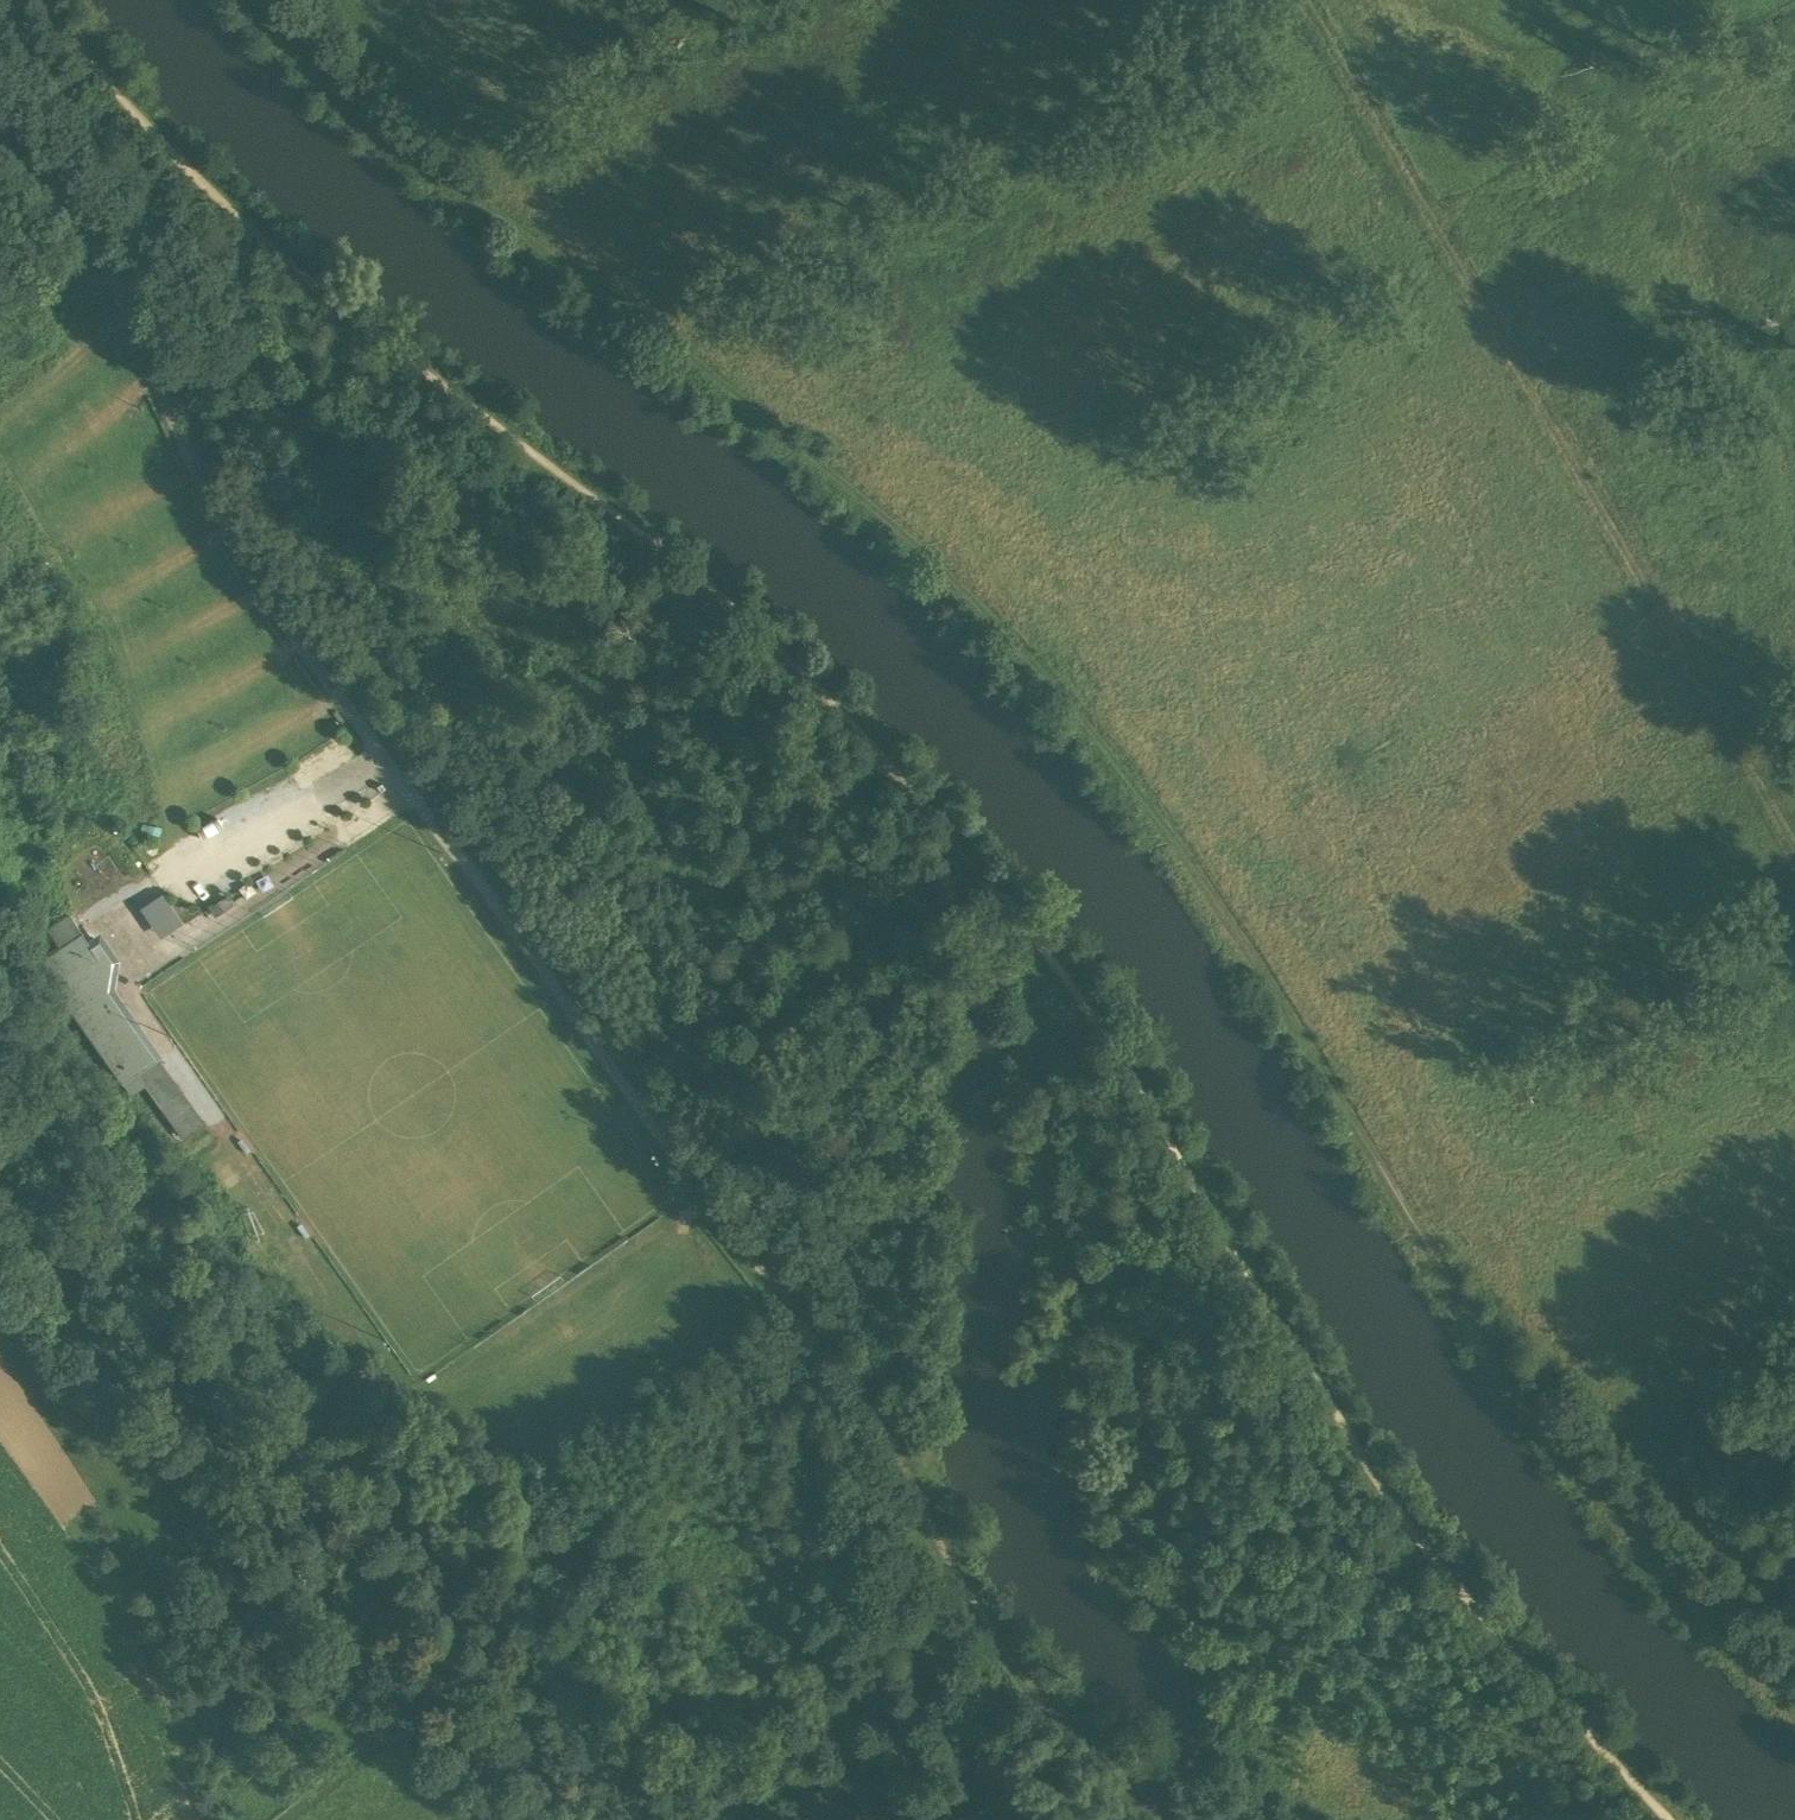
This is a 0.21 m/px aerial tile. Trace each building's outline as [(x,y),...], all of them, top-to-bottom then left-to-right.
[(164,941),(185,926),(164,897),(143,912),(164,941)] [(49,965),(50,983),(91,953),(84,941),(49,965)] [(91,953),(50,983),(66,1005),(133,1101),(144,1092),(136,1081),(159,1064),(113,999),(98,1010),(86,993),(89,991),(85,986),(88,976),(110,960),(101,947),(91,953)] [(66,1005),(50,983),(39,990),(56,1013),(66,1005)]
